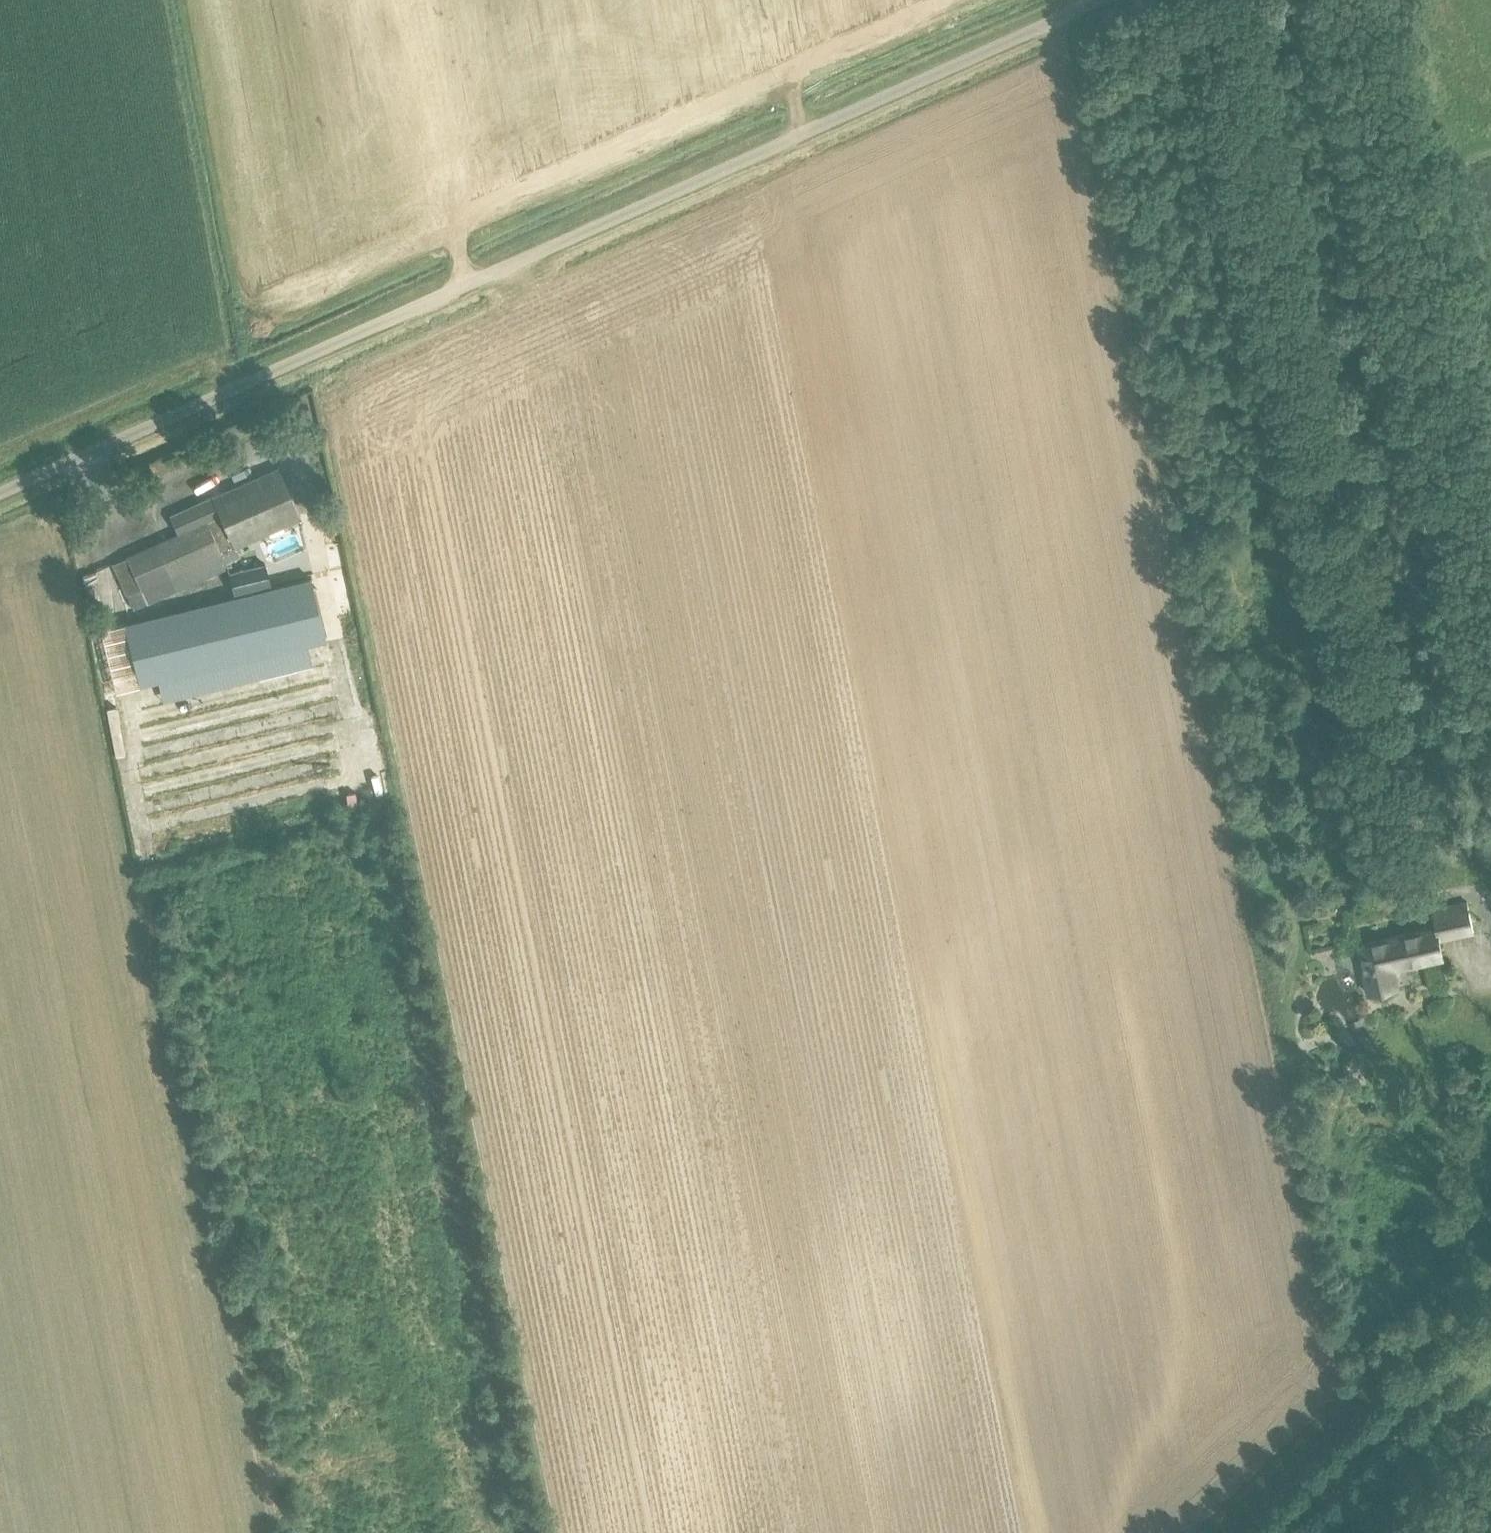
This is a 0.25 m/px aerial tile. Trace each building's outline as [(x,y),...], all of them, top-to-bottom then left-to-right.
[(113,563),(133,609),(147,603),(151,612),(173,602),(170,593),(181,588),(185,598),(202,591),(206,599),(227,590),(223,581),(229,579),(224,569),(227,568),(227,561),(241,555),(237,546),(301,518),(278,467),(213,497),(170,516),(178,534),(113,563)] [(229,572),(233,592),(270,584),(266,564),(229,572)] [(103,629),(118,691),(326,640),(311,578),(103,629)] [(138,691),(141,705),(324,660),(321,647),(138,691)] [(138,711),(141,724),(329,678),(325,665),(138,711)] [(142,728),(146,742),(334,696),(330,682),(142,728)] [(147,746),(150,760),(338,715),(335,700),(147,746)] [(126,754),(117,706),(107,708),(116,756),(126,754)] [(140,766),(143,780),(331,734),(328,720),(140,766)] [(144,783),(147,797),(335,752),(332,738),(144,783)] [(148,801),(150,815),(338,770),(335,755),(148,801)] [(151,819),(154,833),(342,787),(339,773),(151,819)] [(360,787),(350,789),(354,810),(364,808),(360,787)] [(1471,910),(1436,917),(1437,924),(1358,941),(1368,990),(1399,984),(1395,966),(1444,955),(1441,942),(1476,935),(1471,910)]
